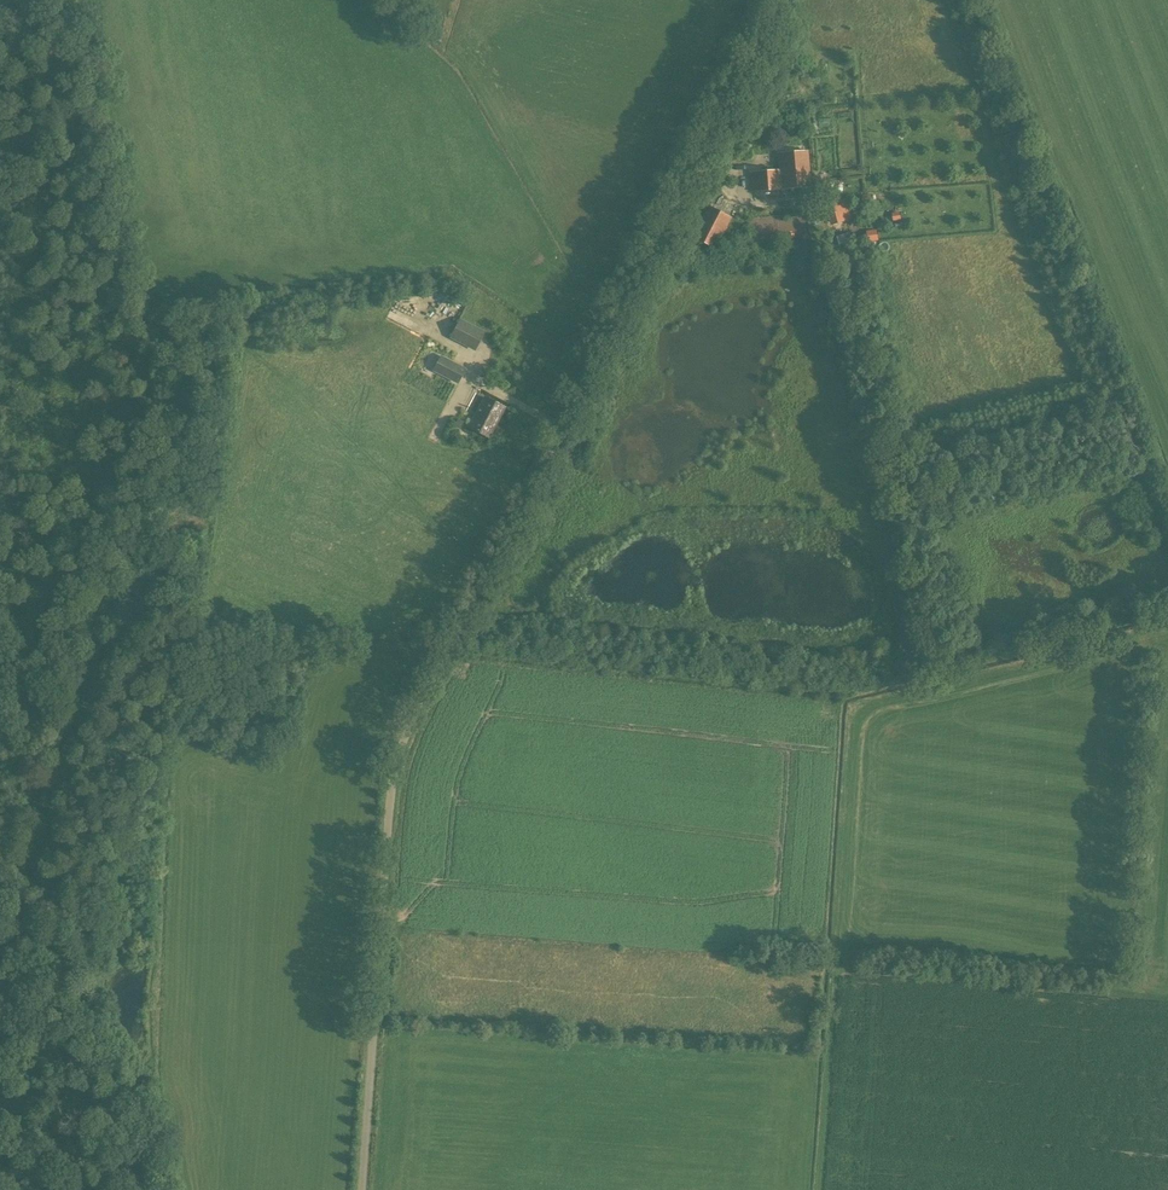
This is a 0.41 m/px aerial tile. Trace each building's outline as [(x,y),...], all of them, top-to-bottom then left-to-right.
[(781,189),(810,186),(806,151),(778,153),(779,169),(752,172),(754,192),(781,189)] [(730,217),(712,207),(708,205),(691,237),(715,249),(732,217),(730,217)] [(796,214),(796,224),(811,224),(811,214),(796,214)] [(867,241),(879,239),(877,230),(866,231),(867,241)] [(449,338),(475,351),(485,332),(460,319),(449,338)] [(441,355),(432,371),(458,384),(466,368),(441,355)] [(485,398),(469,427),(486,436),(490,428),(493,429),(504,408),(485,398)]
